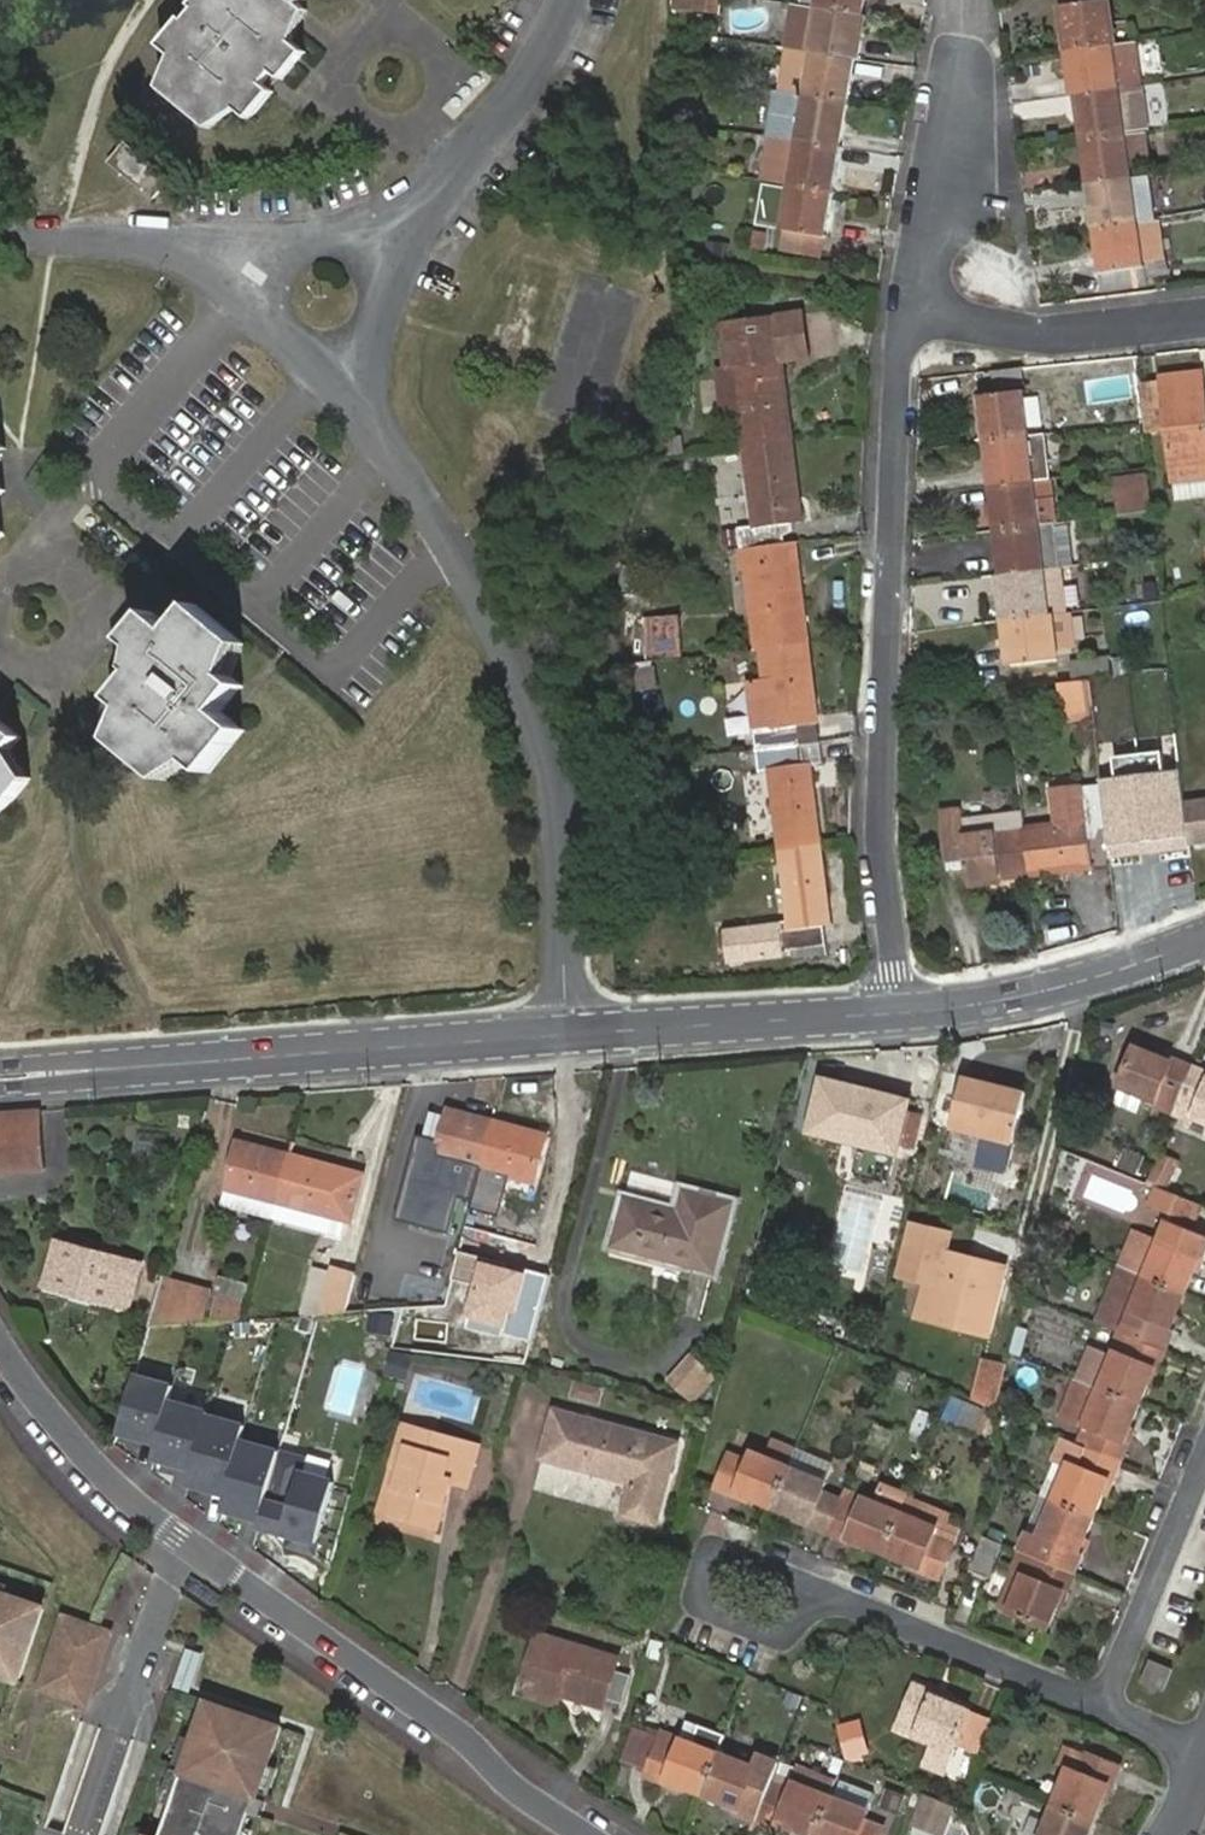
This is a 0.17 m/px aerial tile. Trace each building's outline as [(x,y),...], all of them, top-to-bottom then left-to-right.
[(296,42),(246,0),(199,0),(197,3),(202,8),(192,20),(186,16),(164,43),(177,54),(187,62),(176,77),(166,89),(210,125),(219,114),(231,99),(240,107),(253,117),(275,90),(272,87),(265,81),(277,68),(282,74),(287,77),(307,51),(296,42)] [(300,0),(246,0),(296,42),(311,8),(304,3),(300,0)] [(670,11),(720,18),(722,0),(672,0),(670,11)] [(819,11),(865,20),(869,0),(821,0),(819,11)] [(1070,52),(1117,46),(1110,0),(1101,1),(1101,0),(1063,0),(1070,52)] [(790,8),(783,51),(811,56),(851,62),(856,34),(862,35),(865,20),(819,11),(790,8)] [(856,34),(851,62),(858,62),(862,39),(862,35),(856,34)] [(1139,45),(1117,46),(1123,90),(1145,87),(1139,45)] [(1117,46),(1070,52),(1072,70),(1080,69),(1084,96),(1123,90),(1117,46)] [(811,56),(783,51),(775,95),(803,99),(811,56)] [(187,62),(177,54),(172,69),(165,87),(166,89),(176,77),(187,62)] [(811,56),(803,99),(849,108),(854,86),(846,85),(851,62),(811,56)] [(846,85),(854,86),(858,62),(851,62),(846,85)] [(272,87),(282,74),(277,68),(265,81),(272,87)] [(1080,69),(1072,70),(1076,96),(1084,96),(1080,69)] [(1129,136),(1123,90),(1084,96),(1087,123),(1080,124),(1082,142),(1129,136)] [(795,134),(794,143),(835,150),(840,125),(846,126),(849,108),(803,99),(775,95),(769,130),(795,134)] [(1087,123),(1084,96),(1076,96),(1080,124),(1087,123)] [(219,114),(210,125),(214,128),(227,118),(240,107),(231,99),(219,114)] [(835,150),(842,151),(846,126),(840,125),(835,150)] [(769,130),(767,139),(794,143),(795,134),(769,130)] [(1135,181),(1129,136),(1082,142),(1085,160),(1093,160),(1096,186),(1135,181)] [(767,139),(761,184),(787,188),(834,196),(838,175),(832,174),(835,150),(794,143),(767,139)] [(110,163),(156,201),(172,183),(127,143),(110,163)] [(832,174),(838,175),(842,151),(835,150),(832,174)] [(1088,187),(1096,186),(1093,160),(1085,160),(1088,187)] [(1142,225),(1135,181),(1096,186),(1100,212),(1093,213),(1095,232),(1142,225)] [(1088,187),(1093,213),(1100,212),(1096,186),(1088,187)] [(834,196),(787,188),(780,231),(785,233),(821,239),(825,214),(831,214),(834,196)] [(825,214),(821,239),(827,240),(831,214),(825,214)] [(1148,269),(1142,225),(1095,232),(1098,252),(1106,251),(1109,274),(1101,275),(1104,295),(1149,288),(1148,269)] [(755,230),(752,249),(764,251),(767,232),(755,230)] [(821,239),(785,233),(782,251),(817,257),(821,239)] [(1098,252),(1101,275),(1109,274),(1106,251),(1098,252)] [(781,317),(782,325),(792,324),(809,324),(808,313),(781,317)] [(726,324),(726,326),(782,325),(781,317),(726,324)] [(782,325),(785,347),(813,357),(809,324),(792,324),(782,325)] [(726,326),(729,348),(766,341),(785,347),(782,325),(726,326)] [(746,416),(749,449),(795,444),(786,363),(785,347),(766,341),(729,348),(731,370),(721,371),(721,372),(726,418),(746,416)] [(813,357),(785,347),(786,363),(813,360),(813,357)] [(1202,371),(1163,376),(1175,476),(1204,473),(1204,395),(1202,371)] [(983,426),(986,447),(1032,441),(1027,394),(988,399),(991,426),(983,426)] [(980,400),(983,426),(991,426),(988,399),(980,400)] [(684,437),(663,440),(667,454),(686,451),(684,437)] [(1032,441),(986,447),(988,464),(996,463),(998,489),(1037,483),(1054,481),(1049,439),(1032,441)] [(10,450),(0,442),(0,464),(10,450)] [(741,532),(743,551),(780,547),(778,527),(785,527),(803,525),(795,444),(749,449),(757,530),(741,532)] [(10,450),(0,464),(0,482),(10,450)] [(988,464),(990,489),(998,489),(996,463),(988,464)] [(1124,517),(1153,513),(1149,476),(1119,480),(1124,517)] [(1054,481),(1037,483),(1043,527),(1060,525),(1054,481)] [(993,515),(996,533),(1043,527),(1037,483),(998,489),(1001,515),(993,515)] [(0,485),(0,508),(12,494),(0,485)] [(998,489),(990,489),(993,515),(1001,515),(998,489)] [(1043,527),(996,533),(998,553),(1005,552),(1007,578),(1048,572),(1065,570),(1060,525),(1043,527)] [(10,536),(0,528),(0,549),(10,536)] [(755,570),(763,652),(808,647),(797,545),(785,546),(780,547),(743,551),(745,571),(755,570)] [(998,553),(1000,579),(1007,578),(1005,552),(998,553)] [(755,653),(763,652),(755,570),(745,571),(755,653)] [(1070,615),(1065,570),(1048,572),(1053,617),(1070,615)] [(1004,606),(1006,623),(1053,617),(1048,572),(1007,578),(1011,605),(1004,606)] [(1007,578),(1000,579),(1004,606),(1011,605),(1007,578)] [(159,658),(145,673),(123,697),(135,706),(145,715),(124,741),(169,779),(191,753),(201,761),(216,773),(250,732),(227,712),(248,687),(234,677),(226,670),(247,643),(202,605),(180,632),(156,612),(135,638),(148,649),(159,658)] [(1053,617),(1006,623),(1007,640),(1015,639),(1018,666),(1058,661),(1056,646),(1075,644),(1070,615),(1053,617)] [(663,620),(661,657),(681,658),(684,622),(663,620)] [(1015,639),(1007,640),(1010,666),(1018,666),(1015,639)] [(251,646),(247,643),(226,670),(234,677),(251,646)] [(758,732),(760,751),(795,747),(792,728),(802,727),(812,725),(809,701),(814,699),(808,647),(763,652),(772,731),(758,732)] [(140,667),(145,673),(159,658),(148,649),(140,667)] [(1075,663),(1076,682),(1094,680),(1116,677),(1114,658),(1075,663)] [(619,678),(621,697),(655,693),(654,674),(619,678)] [(1094,683),(1063,686),(1067,726),(1098,723),(1094,683)] [(145,715),(135,706),(119,737),(124,741),(145,715)] [(2,720),(0,719),(0,827),(37,781),(12,760),(20,751),(28,741),(2,720)] [(792,728),(795,747),(804,746),(802,727),(792,728)] [(804,746),(795,747),(797,769),(806,767),(804,746)] [(773,770),(782,851),(825,845),(819,791),(814,792),(812,766),(806,767),(797,769),(795,747),(760,751),(762,771),(773,770)] [(42,775),(20,751),(12,760),(37,781),(42,775)] [(175,784),(201,761),(191,753),(169,779),(175,784)] [(1133,854),(1193,847),(1188,803),(1129,810),(1125,783),(1105,786),(1111,828),(1129,826),(1133,854)] [(1058,827),(1025,830),(1030,876),(1093,868),(1089,831),(1111,828),(1105,786),(1083,788),(1054,791),(1058,827)] [(1188,803),(1193,847),(1204,845),(1204,800),(1188,803)] [(1030,876),(1025,830),(962,838),(958,813),(939,816),(943,857),(963,855),(969,884),(1030,876)] [(825,845),(782,851),(788,917),(725,923),(730,967),(787,961),(786,953),(826,948),(823,928),(830,927),(827,902),(831,902),(825,845)] [(786,953),(787,961),(837,956),(831,902),(827,902),(830,927),(823,928),(826,948),(786,953)] [(1181,1103),(1195,1067),(1177,1059),(1175,1064),(1138,1049),(1123,1088),(1160,1103),(1163,1095),(1181,1103)] [(1195,1067),(1181,1103),(1182,1104),(1202,1112),(1198,1120),(1204,1123),(1204,1071),(1195,1067)] [(988,1083),(989,1077),(968,1072),(955,1123),(1016,1140),(1027,1094),(988,1083)] [(1028,1088),(989,1077),(988,1083),(1027,1094),(1028,1088)] [(899,1151),(900,1144),(909,1113),(911,1104),(827,1083),(814,1131),(899,1151)] [(1178,1111),(1181,1103),(1163,1095),(1160,1103),(1178,1111)] [(1197,1123),(1198,1120),(1202,1112),(1182,1104),(1177,1116),(1197,1123)] [(501,1125),(448,1110),(439,1141),(418,1135),(394,1218),(467,1239),(483,1184),(488,1170),(501,1125)] [(47,1113),(0,1116),(0,1175),(50,1172),(47,1113)] [(909,1113),(900,1144),(918,1148),(926,1117),(909,1113)] [(548,1139),(501,1125),(488,1170),(535,1183),(548,1139)] [(283,1199),(295,1156),(241,1142),(229,1184),(283,1199)] [(1165,1154),(1158,1173),(1171,1178),(1178,1159),(1165,1154)] [(365,1176),(295,1156),(283,1199),(352,1220),(353,1220),(365,1176)] [(535,1183),(488,1170),(483,1184),(531,1198),(535,1183)] [(1148,1204),(1199,1223),(1204,1206),(1204,1201),(1156,1183),(1148,1204)] [(278,1216),(283,1199),(229,1184),(224,1201),(226,1202),(278,1216)] [(631,1200),(620,1247),(716,1273),(735,1206),(691,1194),(686,1215),(631,1200)] [(352,1220),(283,1199),(278,1216),(348,1236),(352,1220)] [(1125,1269),(1151,1279),(1189,1294),(1202,1260),(1204,1261),(1204,1236),(1174,1223),(1165,1244),(1159,1257),(1135,1247),(1125,1269)] [(1140,1234),(1135,1247),(1159,1257),(1165,1244),(1140,1234)] [(111,1256),(48,1238),(34,1281),(57,1287),(59,1281),(78,1287),(77,1294),(98,1299),(111,1256)] [(936,1286),(928,1321),(988,1337),(1004,1277),(971,1268),(972,1259),(946,1252),(946,1255),(926,1250),(917,1282),(927,1283),(936,1286)] [(415,1304),(438,1312),(455,1263),(431,1255),(415,1304)] [(501,1302),(547,1299),(556,1267),(513,1255),(501,1302)] [(127,1262),(111,1256),(98,1299),(115,1304),(127,1262)] [(1006,1269),(972,1259),(971,1268),(1004,1277),(1006,1269)] [(1151,1279),(1125,1269),(1103,1324),(1136,1337),(1173,1352),(1181,1331),(1176,1329),(1189,1294),(1151,1279)] [(345,1312),(355,1277),(333,1271),(322,1313),(326,1313),(345,1312)] [(213,1292),(161,1276),(147,1326),(203,1322),(213,1292)] [(59,1281),(57,1287),(77,1294),(78,1287),(59,1281)] [(918,1318),(928,1321),(936,1286),(927,1283),(918,1318)] [(215,1321),(234,1320),(239,1302),(222,1298),(215,1321)] [(1084,1382),(1105,1390),(1144,1405),(1159,1371),(1164,1373),(1173,1352),(1136,1337),(1135,1339),(1125,1335),(1117,1354),(1121,1356),(1118,1363),(1095,1353),(1084,1382)] [(714,1376),(692,1356),(670,1381),(694,1400),(714,1376)] [(995,1408),(1005,1369),(984,1363),(974,1398),(995,1408)] [(172,1383),(135,1373),(118,1434),(155,1444),(150,1461),(189,1472),(185,1486),(223,1497),(219,1512),(257,1523),(255,1530),(315,1547),(335,1478),(304,1470),(308,1457),(240,1438),(244,1423),(206,1413),(207,1408),(168,1397),(172,1383)] [(605,1388),(574,1380),(570,1395),(600,1404),(605,1388)] [(1144,1405),(1105,1390),(1092,1426),(1099,1429),(1091,1447),(1128,1462),(1136,1443),(1131,1441),(1144,1405)] [(983,1410),(953,1397),(944,1420),(975,1432),(983,1410)] [(547,1459),(636,1482),(628,1517),(663,1526),(682,1446),(560,1415),(547,1459)] [(405,1470),(393,1514),(441,1527),(454,1480),(471,1485),(482,1448),(408,1427),(396,1467),(405,1470)] [(1119,1483),(1128,1462),(1091,1447),(1082,1468),(1076,1466),(1061,1502),(1100,1517),(1114,1481),(1119,1483)] [(744,1497),(780,1511),(795,1472),(759,1457),(755,1465),(738,1457),(724,1493),(743,1501),(744,1497)] [(800,1459),(795,1472),(833,1486),(837,1474),(800,1459)] [(384,1512),(393,1514),(405,1470),(396,1467),(384,1512)] [(833,1538),(848,1502),(829,1495),(833,1486),(795,1472),(780,1511),(816,1525),(814,1530),(833,1538)] [(879,1490),(874,1503),(907,1516),(911,1503),(879,1490)] [(1047,1537),(1061,1502),(1049,1497),(1035,1532),(1047,1537)] [(854,1541),(891,1556),(907,1516),(874,1503),(869,1501),(866,1510),(848,1502),(833,1538),(852,1545),(854,1541)] [(1086,1552),(1100,1517),(1061,1502),(1047,1537),(1035,1532),(1026,1552),(1082,1574),(1090,1554),(1086,1552)] [(911,1503),(907,1516),(943,1530),(948,1517),(911,1503)] [(907,1516),(891,1556),(926,1569),(924,1575),(943,1582),(957,1546),(940,1539),(943,1530),(907,1516)] [(989,1540),(976,1572),(995,1579),(1008,1548),(989,1540)] [(1072,1598),(1082,1574),(1026,1552),(1018,1572),(1031,1577),(1015,1614),(1054,1630),(1068,1597),(1072,1598)] [(41,1602),(0,1588),(0,1670),(17,1676),(41,1602)] [(108,1624),(62,1609),(38,1682),(84,1698),(108,1624)] [(607,1715),(618,1678),(622,1666),(542,1643),(525,1705),(562,1715),(565,1707),(606,1718),(607,1715)] [(194,1691),(206,1652),(184,1645),(172,1685),(194,1691)] [(1156,1660),(1148,1681),(1170,1690),(1179,1669),(1156,1660)] [(632,1682),(618,1678),(607,1715),(608,1715),(622,1720),(632,1682)] [(918,1685),(905,1719),(924,1727),(921,1735),(933,1741),(924,1762),(949,1772),(958,1750),(961,1742),(977,1749),(990,1719),(936,1697),(938,1693),(918,1685)] [(207,1696),(183,1767),(187,1769),(183,1783),(179,1781),(173,1798),(177,1800),(171,1819),(167,1818),(161,1834),(238,1834),(243,1820),(247,1823),(252,1805),(219,1794),(214,1810),(207,1808),(228,1745),(235,1748),(224,1781),(257,1792),(280,1721),(207,1696)] [(701,1714),(689,1743),(701,1747),(712,1718),(701,1714)] [(724,1756),(735,1727),(712,1718),(701,1747),(689,1743),(669,1736),(652,1780),(671,1787),(673,1783),(708,1796),(724,1756)] [(860,1724),(841,1729),(850,1758),(868,1753),(860,1724)] [(1072,1768),(1057,1803),(1096,1820),(1111,1784),(1116,1786),(1123,1767),(1088,1752),(1081,1771),(1072,1768)] [(761,1769),(724,1756),(708,1796),(746,1810),(744,1815),(761,1822),(776,1784),(758,1777),(761,1769)] [(836,1798),(800,1784),(797,1792),(776,1784),(761,1822),(783,1830),(785,1825),(812,1834),(821,1834),(836,1798)] [(900,1817),(910,1795),(890,1785),(880,1807),(900,1817)] [(836,1798),(821,1834),(886,1834),(889,1828),(870,1821),(874,1812),(836,1798)] [(1057,1803),(1046,1834),(1090,1834),(1096,1820),(1057,1803)]
